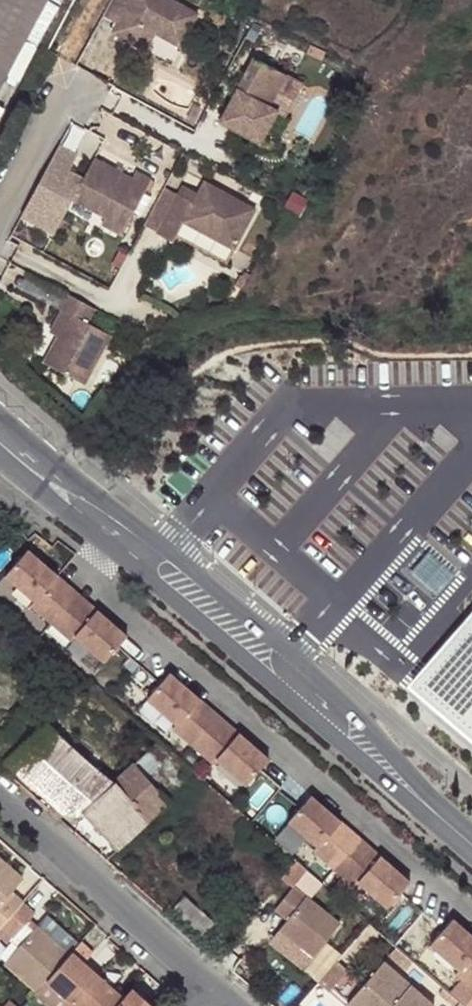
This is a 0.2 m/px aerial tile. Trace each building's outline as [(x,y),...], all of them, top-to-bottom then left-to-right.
[(49,0),(0,0),(0,89),(49,0)] [(173,0),(109,0),(101,14),(114,21),(109,31),(130,42),(139,25),(152,32),(179,46),(197,13),(173,0)] [(139,25),(130,42),(142,49),(152,32),(139,25)] [(287,76),(254,58),(221,121),(261,143),(277,112),(270,108),(287,76)] [(270,108),(277,112),(294,80),(287,76),(270,108)] [(72,199),(83,180),(68,172),(76,156),(58,147),(23,212),(56,229),(72,199)] [(132,179),(94,159),(83,180),(72,199),(106,217),(126,227),(150,180),(135,172),(132,179)] [(307,189),(314,192),(319,183),(312,179),(307,189)] [(174,243),(178,237),(184,224),(235,251),(257,210),(204,182),(197,196),(193,204),(178,196),(157,234),(174,243)] [(157,234),(178,196),(164,188),(143,227),(157,234)] [(182,188),(178,196),(193,204),(197,196),(182,188)] [(56,229),(23,212),(20,217),(53,235),(56,229)] [(122,234),(126,227),(106,217),(103,224),(122,234)] [(235,251),(184,224),(178,237),(228,264),(235,251)] [(67,295),(59,309),(65,312),(71,315),(60,337),(45,364),(86,385),(111,337),(88,325),(95,310),(67,295)] [(60,337),(71,315),(65,312),(53,334),(60,337)] [(61,576),(31,550),(9,576),(38,601),(34,605),(75,640),(78,636),(107,662),(130,636),(100,610),(93,619),(53,584),(61,576)] [(100,610),(61,576),(53,584),(93,619),(100,610)] [(424,700),(471,741),(471,614),(423,671),(424,700)] [(202,699),(172,673),(150,699),(179,724),(176,728),(216,764),(220,759),(249,785),(271,759),(242,733),(234,742),(195,707),(202,699)] [(242,733),(202,699),(195,707),(234,742),(242,733)] [(114,782),(46,724),(36,734),(9,759),(66,810),(84,813),(115,783),(114,782)] [(84,813),(118,848),(169,801),(135,763),(114,782),(115,783),(84,813)] [(272,823),(290,798),(279,791),(262,815),(272,823)] [(344,822),(314,797),(292,822),(321,847),(317,851),(358,887),(361,883),(390,908),(413,882),(383,857),(376,865),(336,831),(344,822)] [(383,857),(344,822),(336,831),(376,865),(383,857)] [(3,926),(23,904),(13,895),(24,882),(0,861),(0,930),(3,926)] [(300,889),(314,873),(303,863),(289,879),(300,889)] [(295,921),(277,944),(312,971),(348,926),(302,888),(283,911),(295,921)] [(186,897),(176,910),(204,935),(215,922),(186,897)] [(13,936),(16,938),(31,922),(36,916),(23,904),(3,926),(13,936)] [(49,915),(38,928),(58,944),(69,931),(49,915)] [(456,920),(434,945),(463,971),(459,975),(471,986),(471,934),(456,920)] [(12,943),(20,949),(38,928),(31,922),(16,938),(12,943)] [(13,936),(3,926),(0,930),(0,933),(3,936),(9,941),(13,936)] [(38,928),(20,949),(5,966),(37,994),(47,984),(71,957),(58,944),(38,928)] [(100,979),(86,966),(94,957),(82,946),(71,957),(47,984),(72,1005),(75,1005),(100,979)] [(418,963),(401,949),(391,959),(408,974),(418,963)] [(341,966),(321,988),(332,997),(351,975),(341,966)] [(367,1005),(432,1005),(386,966),(357,998),(367,1005)] [(127,1001),(100,979),(75,1005),(122,1005),(127,1001)] [(36,995),(49,1005),(72,1005),(47,984),(37,994),(36,995)] [(449,990),(442,998),(451,1005),(453,1005),(459,999),(449,990)] [(134,992),(127,1001),(122,1005),(150,1005),(134,992)] [(357,998),(350,1005),(367,1005),(357,998)]
